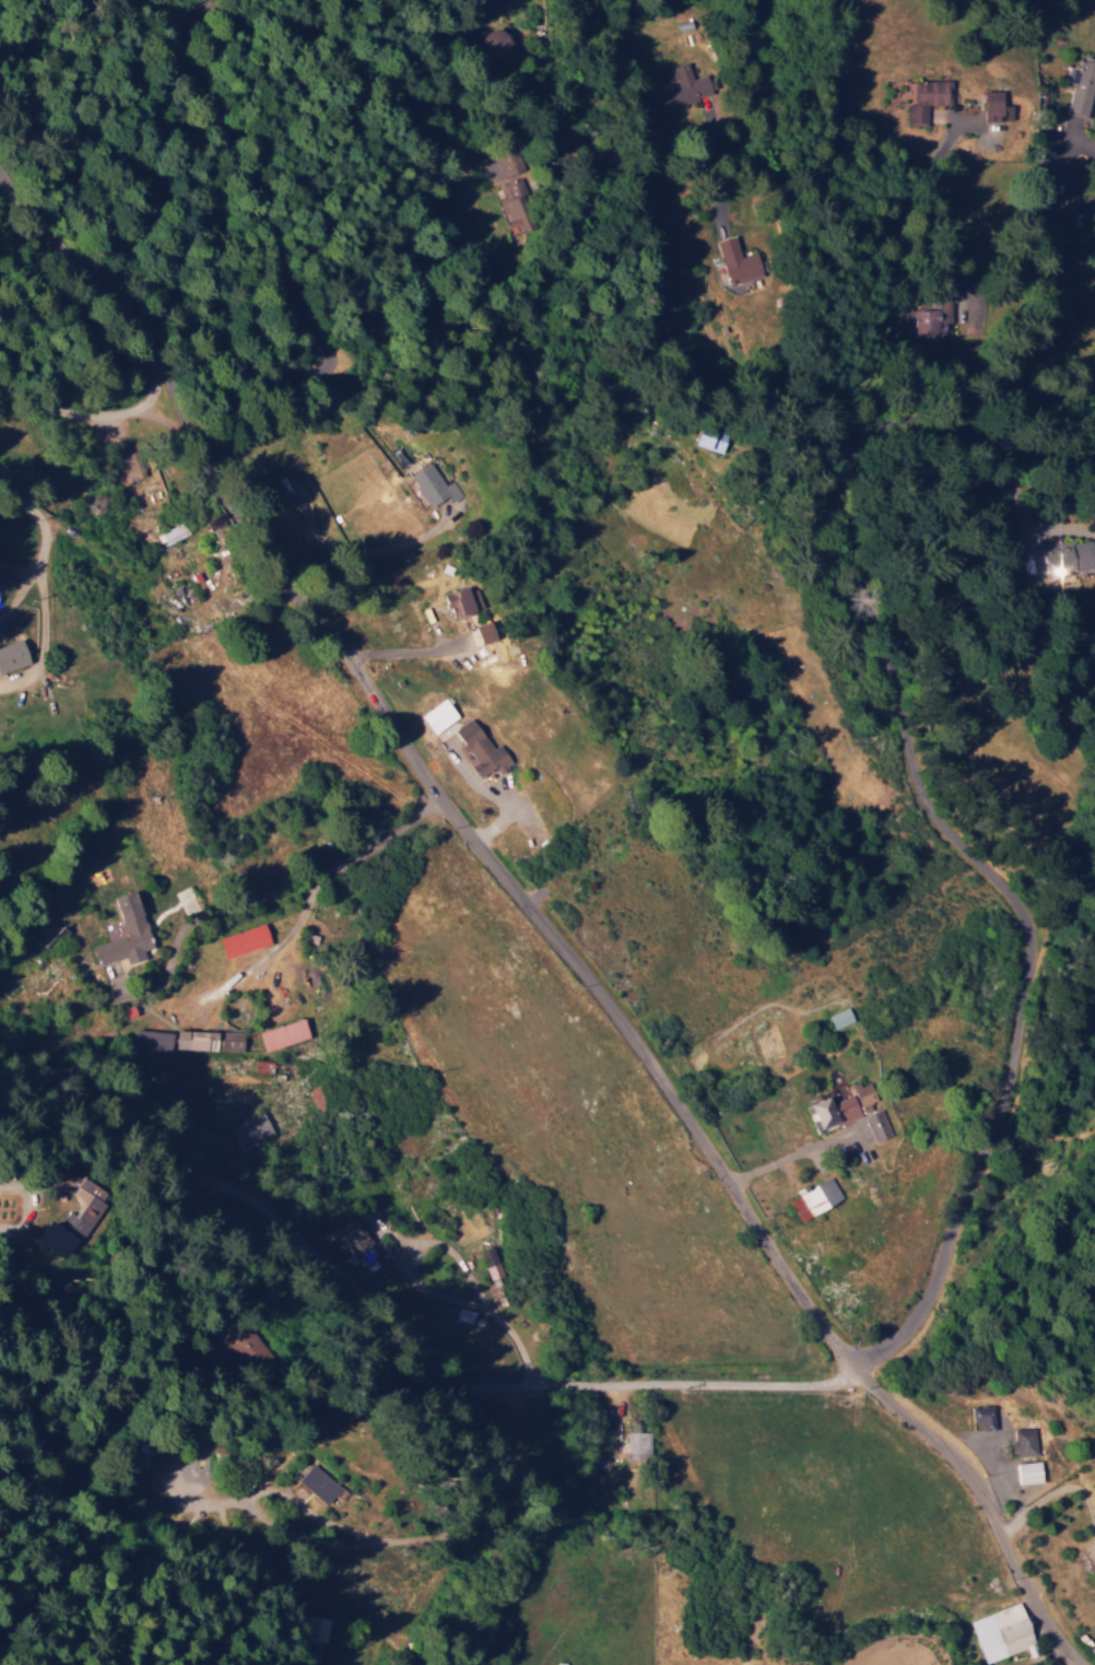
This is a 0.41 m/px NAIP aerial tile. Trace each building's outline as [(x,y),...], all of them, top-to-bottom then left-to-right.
[(1094,84),(1094,63),(1079,60),(1067,114),(1088,118),(1094,84)] [(713,93),(705,73),(693,78),(686,63),(667,70),(671,79),(651,87),(661,114),(713,93)] [(908,125),(927,124),(927,104),(950,104),(949,80),(895,81),(895,102),(907,102),(908,125)] [(1012,105),(1004,105),(1003,100),(984,100),(984,121),(1013,120),(1012,105)] [(525,169),(516,150),(494,160),(503,179),(525,169)] [(526,193),(523,179),(503,184),(507,200),(503,201),(508,221),(518,218),(521,231),(531,228),(522,194),(526,193)] [(763,277),(758,252),(740,255),(736,236),(717,240),(726,284),(763,277)] [(950,346),(949,323),(956,323),(954,299),(939,299),(939,310),(920,310),(921,347),(950,346)] [(695,445),(722,452),(727,433),(700,425),(695,445)] [(445,485),(431,462),(410,475),(429,506),(448,494),(452,501),(462,495),(453,480),(445,485)] [(166,545),(189,533),(183,521),(160,533),(166,545)] [(1046,572),(1094,568),(1094,546),(1094,542),(1043,547),(1046,572)] [(452,617),(476,610),(468,585),(444,593),(452,617)] [(483,646),(498,641),(492,624),(477,629),(483,646)] [(459,716),(446,697),(421,714),(434,733),(459,716)] [(454,730),(476,762),(471,765),(479,777),(495,767),(498,772),(513,762),(500,743),(493,748),(472,718),(454,730)] [(153,947),(136,889),(113,896),(120,919),(104,924),(109,941),(93,945),(99,964),(125,956),(128,964),(146,959),(144,950),(153,947)] [(272,943),(265,922),(219,937),(226,958),(272,943)] [(833,1029),(854,1020),(848,1006),(827,1015),(833,1029)] [(310,1037),(304,1017),(258,1031),(264,1051),(310,1037)] [(133,1050),(171,1052),(172,1031),(134,1029),(133,1050)] [(175,1049),(243,1051),(244,1032),(222,1031),(176,1029),(175,1049)] [(873,1110),(869,1102),(877,1099),(870,1082),(860,1085),(858,1081),(850,1084),(852,1088),(805,1107),(816,1134),(873,1110)] [(875,1143),(893,1135),(882,1108),(863,1116),(875,1143)] [(843,1197),(830,1175),(798,1195),(788,1201),(800,1223),(843,1197)] [(83,1244),(108,1203),(103,1200),(108,1191),(86,1178),(71,1203),(74,1205),(59,1229),(52,1225),(44,1239),(66,1252),(75,1239),(83,1244)] [(503,1275),(492,1245),(479,1251),(489,1280),(503,1275)] [(982,1430),(995,1429),(994,1406),(972,1406),(973,1422),(982,1421),(982,1430)] [(1015,1429),(1016,1455),(1037,1455),(1036,1428),(1015,1429)] [(1018,1462),(1019,1483),(1043,1482),(1042,1461),(1018,1462)] [(347,1490),(310,1464),(298,1482),(328,1503),(334,1495),(341,1500),(347,1490)] [(1036,1646),(1023,1602),(970,1618),(983,1662),(1036,1646)]
